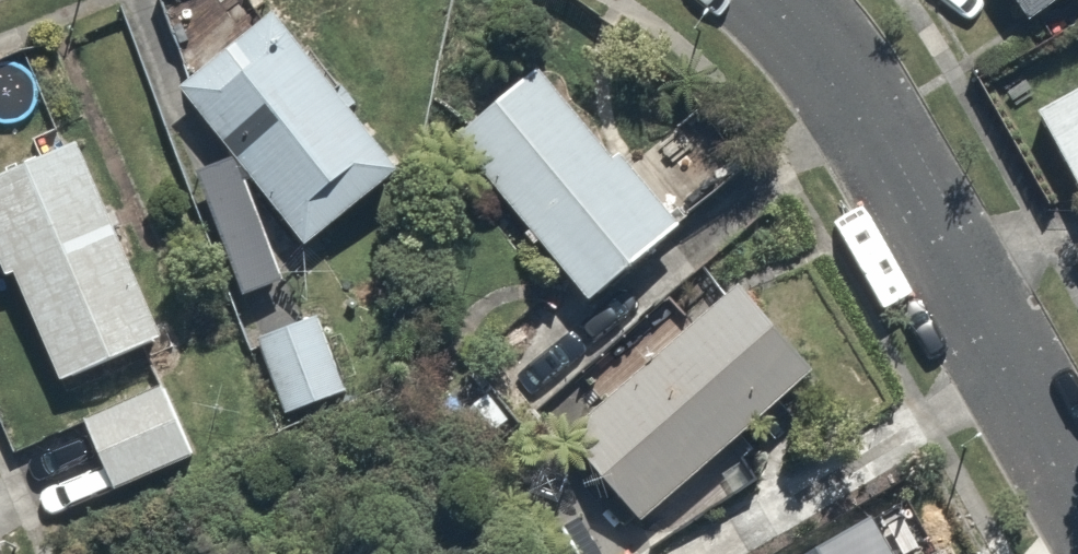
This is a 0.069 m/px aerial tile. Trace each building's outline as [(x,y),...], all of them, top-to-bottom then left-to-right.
[(1024,30),(1070,0),(1004,0),(1024,30)] [(262,12),(247,25),(180,83),(166,95),(304,255),(400,172),(262,12)] [(673,229),(530,69),(445,146),(587,305),(673,229)] [(1037,115),(1077,189),(1077,93),(1037,115)] [(3,286),(11,282),(57,386),(160,340),(72,142),(0,174),(0,280),(3,286)] [(638,521),(809,369),(731,282),(560,434),(638,521)] [(344,399),(313,317),(250,341),(282,423),(344,399)] [(152,373),(72,407),(109,493),(189,458),(152,373)] [(879,527),(820,553),(891,553),(879,527)]
